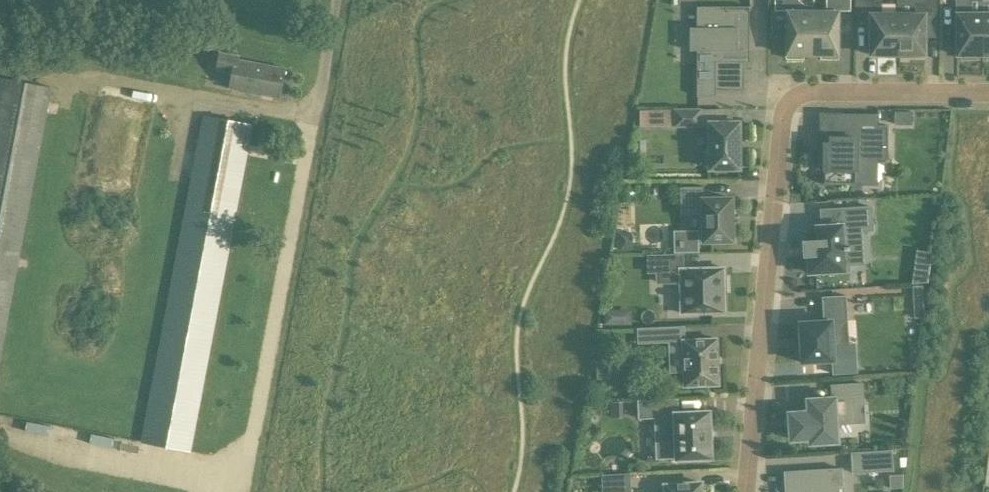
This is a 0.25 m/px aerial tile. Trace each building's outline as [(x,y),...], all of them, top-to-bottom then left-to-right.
[(812,11),(798,11),(798,0),(774,0),(774,11),(786,11),(785,59),(803,59),(803,55),(811,55),(812,11)] [(838,11),(850,11),(850,0),(825,0),(825,11),(812,11),(811,55),(820,55),(820,59),(837,59),(838,11)] [(897,14),(880,13),(880,1),(870,1),(870,0),(855,0),(854,15),(870,15),(869,55),(897,55),(897,14)] [(897,55),(924,55),(924,15),(936,15),(936,0),(924,0),(924,2),(914,2),(914,14),(897,14),(897,55)] [(982,13),(967,13),(967,0),(956,0),(956,55),(961,55),(961,59),(978,59),(978,55),(982,55),(982,13)] [(748,7),(696,7),(696,28),(689,28),(689,51),(696,51),(696,96),(715,96),(715,62),(748,62),(748,7)] [(219,51),(216,70),(233,73),(230,89),(268,97),(270,86),(280,88),(284,70),(239,61),(240,55),(219,51)] [(51,88),(0,78),(0,357),(51,88)] [(674,127),(701,126),(701,108),(673,108),(674,127)] [(892,124),(893,110),(880,109),(878,123),(892,124)] [(912,122),(912,109),(894,109),(894,122),(912,122)] [(841,170),(841,184),(862,184),(862,160),(887,160),(887,125),(878,125),(878,113),(842,113),(842,137),(829,137),(824,137),(824,144),(824,149),(815,149),(815,170),(841,170)] [(190,452),(252,125),(203,116),(141,442),(190,452)] [(739,169),(739,122),(708,122),(709,150),(703,150),(704,168),(709,168),(709,169),(739,169)] [(731,198),(703,199),(703,187),(679,187),(679,206),(702,205),(703,241),(732,241),(731,198)] [(848,270),(846,231),(872,230),(870,207),(840,209),(841,224),(816,226),(817,240),(803,241),(804,255),(807,255),(809,273),(848,270)] [(725,312),(724,291),(728,291),(728,278),(724,278),(724,268),(681,269),(681,254),(648,255),(649,271),(657,271),(657,282),(680,282),(681,314),(725,312)] [(831,322),(847,321),(845,295),(821,297),(823,321),(800,322),(798,322),(799,323),(801,361),(801,363),(803,362),(832,360),(832,361),(834,361),(834,359),(833,359),(831,322)] [(684,325),(637,328),(637,343),(668,342),(669,372),(683,371),(684,386),(718,385),(716,339),(685,340),(684,325)] [(790,413),(791,439),(810,438),(811,443),(836,441),(835,424),(852,423),(851,406),(863,405),(862,383),(831,385),(832,399),(808,400),(809,412),(790,413)] [(710,458),(708,412),(675,413),(675,399),(637,401),(638,418),(654,418),(656,459),(676,458),(676,459),(710,458)] [(851,453),(852,473),(892,470),(891,450),(851,453)] [(784,472),(785,491),(836,491),(835,485),(842,485),(841,468),(784,472)] [(631,491),(630,473),(602,474),(603,491),(604,491),(631,491)] [(902,487),(902,474),(889,475),(890,488),(902,487)] [(664,485),(664,491),(701,491),(701,483),(664,485)]
